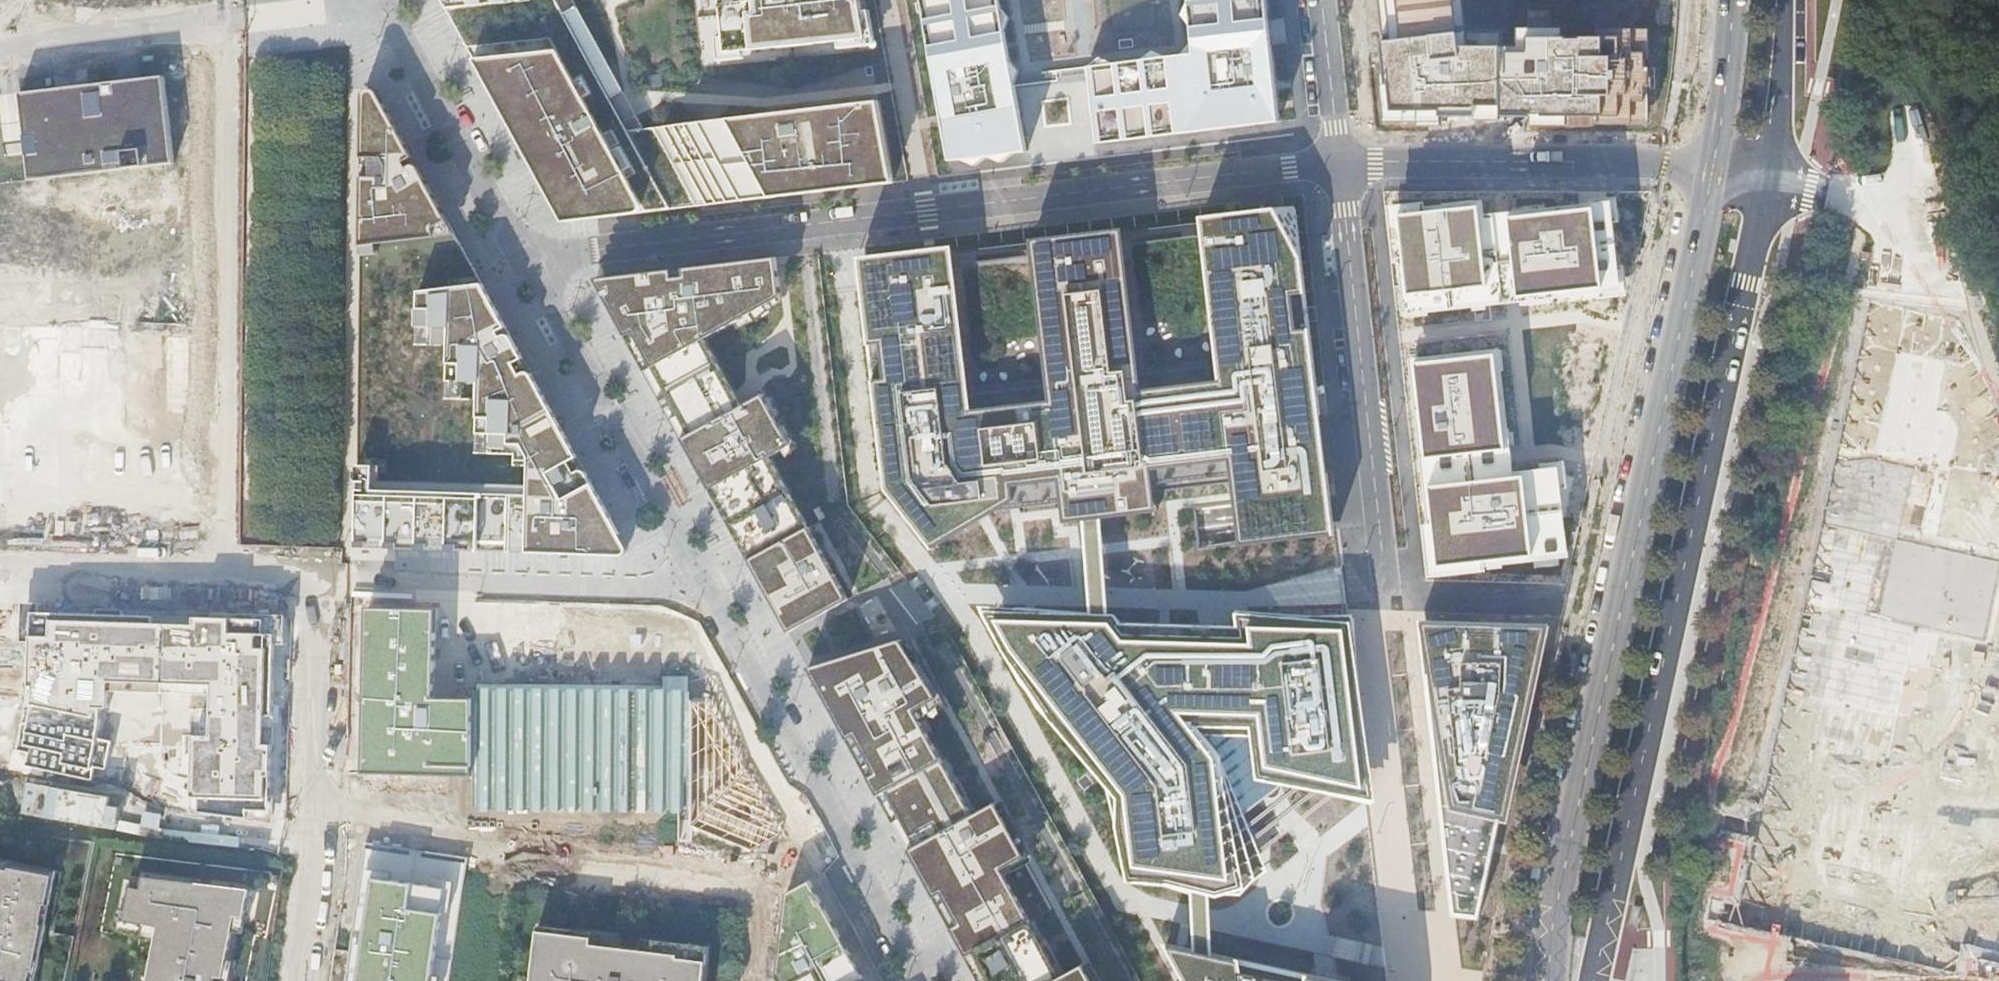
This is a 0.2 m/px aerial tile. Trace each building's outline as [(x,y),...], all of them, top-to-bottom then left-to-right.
[(465,49),(526,42),(592,30),(575,0),(434,0),(465,49)] [(716,58),(862,39),(855,0),(711,0),(716,58)] [(1191,52),(1070,68),(1011,75),(999,0),(915,0),(944,161),(999,154),(1135,138),(1188,132),(1249,125),(1278,121),(1265,0),(1185,0),(1191,52)] [(1391,39),(1383,40),(1392,116),(1514,116),(1646,116),(1647,39),(1525,36),(1526,47),(1465,47),(1459,0),(1386,0),(1391,39)] [(526,42),(465,49),(521,153),(539,187),(558,222),(600,220),(640,214),(643,128),(637,115),(633,104),(592,30),(526,42)] [(164,75),(20,92),(31,179),(174,162),(164,75)] [(370,89),(360,90),(351,548),(517,552),(618,554),(622,553),(625,548),(607,515),(584,473),(542,398),(498,316),(432,197),(379,101),(376,96),(370,89)] [(643,128),(640,214),(722,204),(753,200),(789,196),(837,190),(891,183),(877,100),(643,128)] [(1483,215),(1482,200),(1385,205),(1401,317),(1623,293),(1608,200),(1496,213),(1483,215)] [(1137,394),(874,420),(883,489),(928,549),(1007,506),(1061,498),(1064,523),(1154,509),(1151,474),(1230,465),(1240,542),(1333,531),(1296,207),(1197,216),(1220,385),(1137,394)] [(1197,216),(1119,230),(1137,394),(1220,385),(1197,216)] [(1137,394),(1119,230),(1029,241),(948,245),(866,255),(854,257),(858,291),(874,420),(1137,394)] [(658,271),(591,278),(616,323),(633,353),(649,383),(666,414),(684,448),(696,470),(736,541),(761,588),(785,632),(832,607),(848,599),(767,456),(786,444),(756,391),(738,402),(706,341),(781,298),(776,258),(691,267),(658,271)] [(63,345),(63,334),(32,335),(33,345),(63,345)] [(1507,472),(1494,351),(1418,360),(1424,412),(1434,507),(1439,554),(1544,542),(1542,523),(1549,523),(1543,468),(1507,472)] [(1953,428),(1929,450),(1963,487),(1987,466),(1953,428)] [(475,777),(476,699),(434,697),(436,609),(363,608),(358,773),(475,777)] [(29,753),(26,764),(92,781),(94,768),(106,771),(112,742),(94,738),(97,709),(106,709),(108,681),(207,684),(206,736),(191,737),(190,813),(273,824),(272,735),(272,645),(283,645),(284,615),(265,615),(258,615),(28,613),(26,686),(17,750),(29,753)] [(1119,621),(1004,618),(1013,640),(1131,789),(1139,863),(1230,872),(1220,753),(1185,710),(1257,713),(1264,770),(1376,794),(1349,627),(1253,624),(1254,641),(1128,638),(1119,621)] [(1555,625),(1426,619),(1432,677),(1458,915),(1481,917),(1555,625)] [(896,641),(885,644),(806,669),(829,714),(852,756),(894,834),(910,863),(924,888),(976,980),(1094,980),(1084,963),(1061,977),(1031,922),(1053,911),(993,804),(970,817),(909,711),(934,699),(896,641)] [(475,777),(475,804),(689,806),(690,701),(690,688),(476,683),(476,699),(475,777)] [(690,701),(689,806),(690,828),(748,851),(782,834),(705,701),(690,701)] [(366,848),(347,980),(449,980),(468,861),(366,848)] [(90,860),(0,851),(0,980),(66,980),(90,860)] [(124,861),(116,859),(114,867),(123,868),(124,861)] [(279,879),(271,876),(269,884),(278,885),(279,879)] [(135,879),(133,890),(128,913),(119,911),(116,926),(117,929),(119,933),(124,935),(157,941),(150,980),(230,980),(235,963),(227,962),(230,948),(233,934),(243,936),(247,918),(245,918),(250,892),(135,879)] [(819,901),(810,883),(789,894),(777,978),(779,980),(862,980),(819,901)] [(708,948),(642,940),(640,957),(602,953),(604,935),(538,927),(532,980),(704,980),(708,948)] [(1162,945),(1182,980),(1338,980),(1162,945)]
